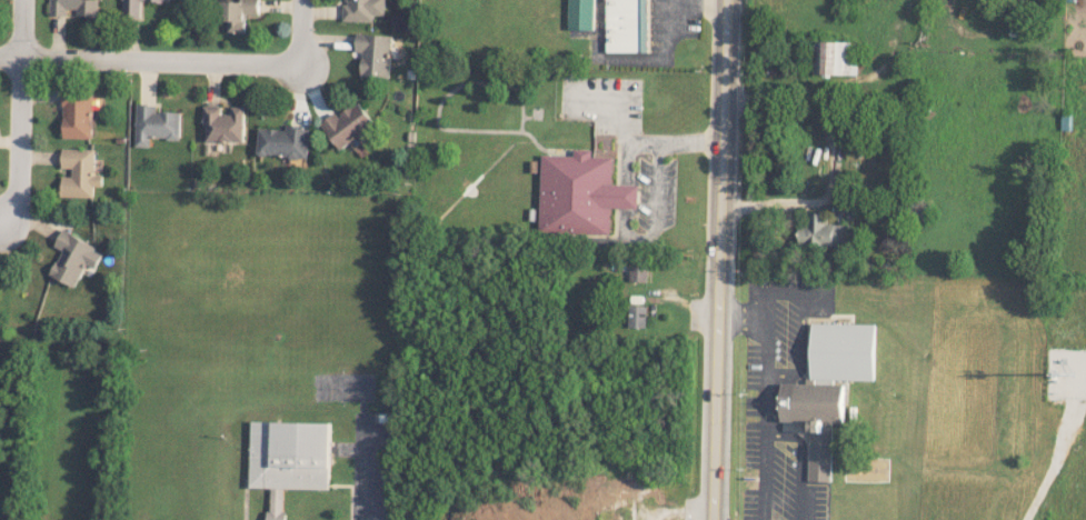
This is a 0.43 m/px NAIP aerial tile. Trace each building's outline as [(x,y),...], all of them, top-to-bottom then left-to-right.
[(67,15),(67,9),(76,9),(76,16),(98,16),(98,0),(49,0),(50,15),(67,15)] [(123,19),(142,19),(142,1),(169,2),(169,0),(123,0),(123,19)] [(245,15),(259,14),(259,0),(240,0),(240,1),(222,1),(222,21),(227,21),(227,33),(246,32),(245,15)] [(346,4),(343,4),(342,20),(374,21),(374,14),(385,15),(386,0),(346,0),(346,4)] [(594,30),(595,0),(569,0),(568,29),(594,30)] [(605,51),(647,51),(647,0),(606,0),(605,51)] [(390,77),(391,34),(357,33),(356,52),(362,52),(361,76),(390,77)] [(855,75),(856,42),(813,40),(812,73),(855,75)] [(63,138),(91,138),(92,93),(63,93),(63,138)] [(336,111),(321,123),(342,149),(376,122),(358,100),(339,115),(336,111)] [(135,146),(151,147),(151,138),(181,139),(181,111),(156,111),(156,104),(136,104),(135,146)] [(204,141),(245,142),(245,106),(232,106),(232,113),(222,113),(222,105),(205,104),(204,141)] [(258,126),(257,155),(309,158),(310,129),(258,126)] [(61,196),(94,196),(94,186),(102,186),(102,174),(94,174),(94,148),(62,148),(61,168),(71,168),(71,175),(61,175),(61,196)] [(541,155),(539,232),(611,234),(611,208),(639,208),(640,185),(613,184),(613,157),(592,156),(592,150),(574,149),(573,155),(541,155)] [(827,213),(802,212),(800,246),(848,249),(849,224),(826,223),(827,213)] [(76,287),(85,264),(95,268),(104,248),(61,230),(54,246),(61,249),(49,275),(76,287)] [(630,281),(647,282),(648,262),(631,261),(630,281)] [(628,327),(646,327),(647,305),(629,304),(628,327)] [(875,324),(812,322),(811,379),(874,380),(875,324)] [(844,384),(781,384),(781,421),(809,421),(809,481),(831,481),(831,432),(822,431),(822,422),(844,422),(844,384)] [(284,488),(328,489),(330,423),(251,421),(249,487),(269,487),(268,519),(283,519),(284,488)]
